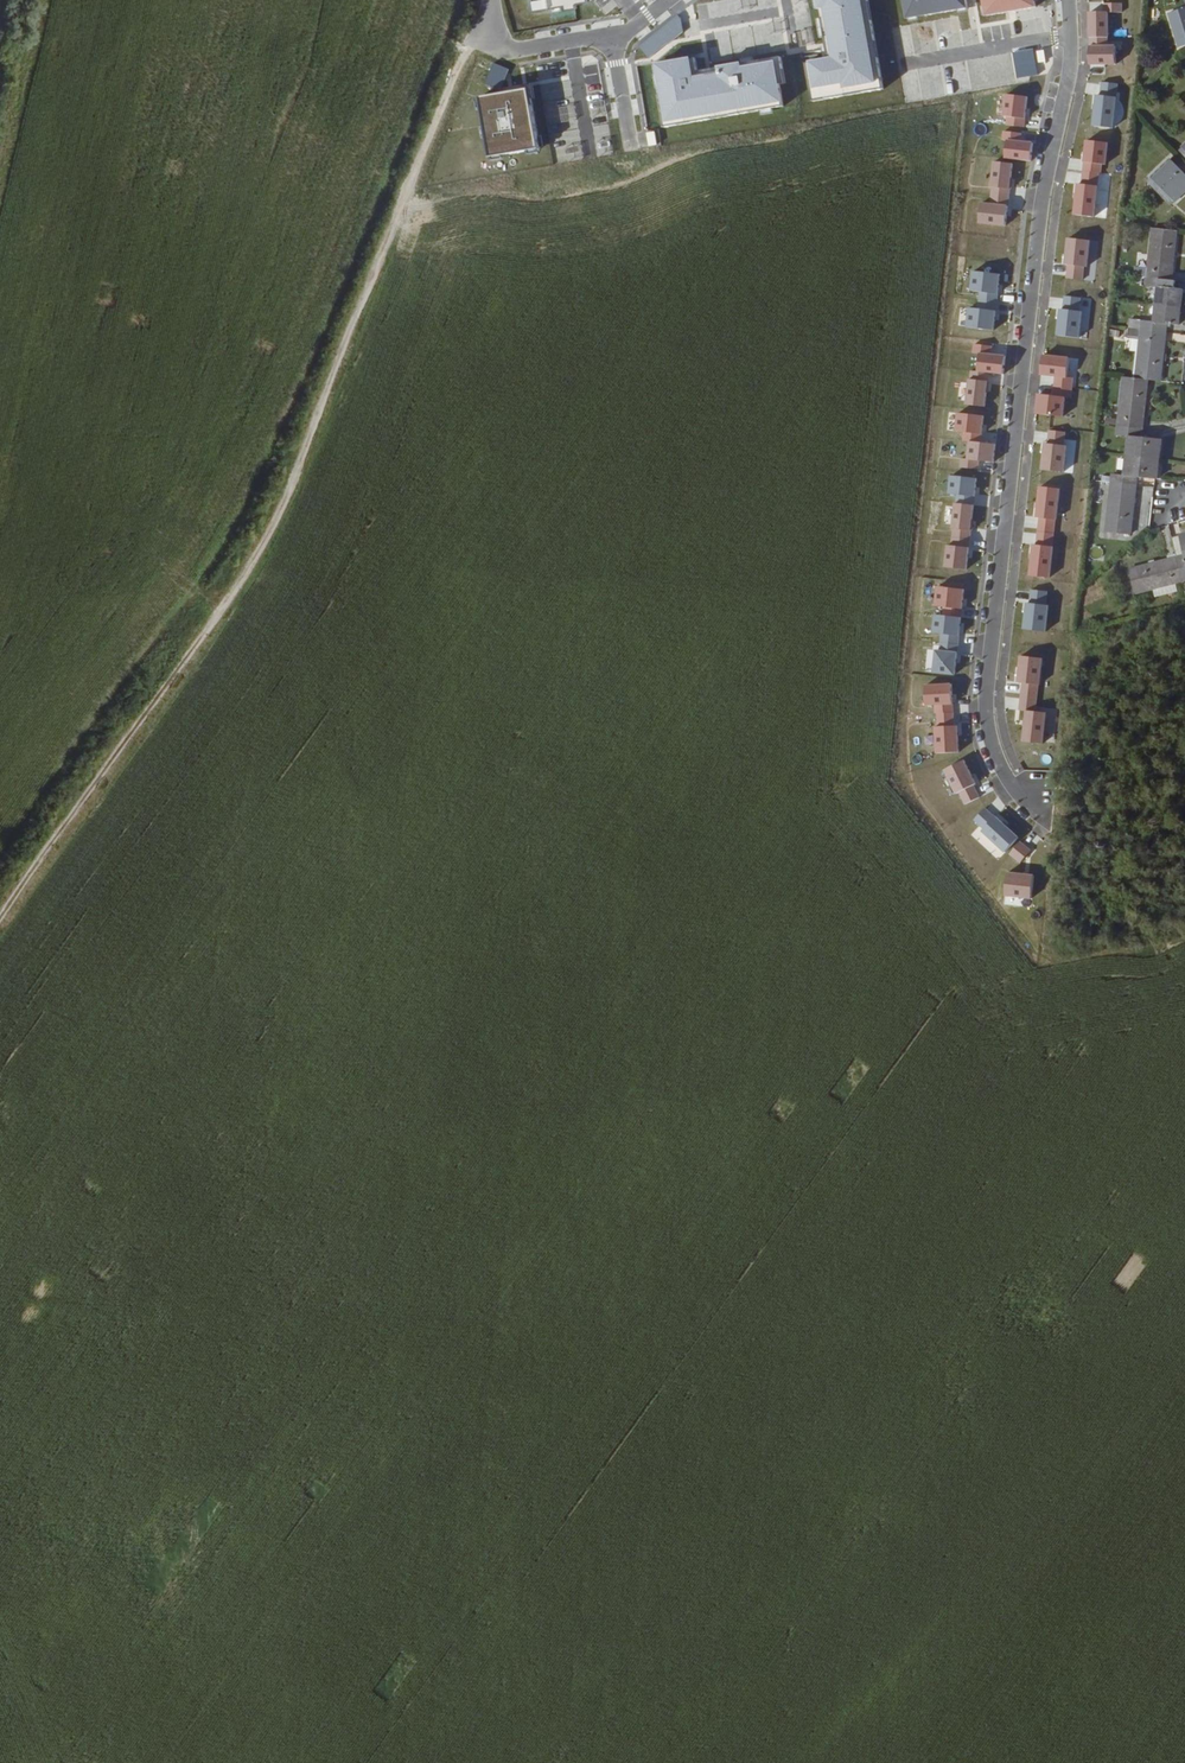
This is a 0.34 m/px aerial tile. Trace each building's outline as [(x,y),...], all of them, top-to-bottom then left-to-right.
[(1180,49),(1184,48),(1184,10),(1170,15),(1180,49)] [(1184,192),(1184,177),(1170,161),(1151,179),(1174,203),(1184,192)] [(1174,203),(1151,179),(1147,184),(1169,207),(1174,203)] [(1171,281),(1176,232),(1153,229),(1147,279),(1171,281)] [(1145,276),(1145,266),(1134,266),(1134,275),(1145,276)] [(1179,309),(1181,291),(1170,289),(1171,281),(1147,279),(1146,287),(1158,288),(1156,306),(1179,309)] [(1177,326),(1179,309),(1156,306),(1154,323),(1142,322),(1141,330),(1166,333),(1167,325),(1177,326)] [(1160,383),(1166,333),(1141,330),(1136,380),(1148,381),(1160,383)] [(1142,431),(1148,381),(1136,380),(1124,379),(1118,428),(1142,431)] [(1158,461),(1161,442),(1141,439),(1142,431),(1118,428),(1117,436),(1129,438),(1127,458),(1158,461)] [(1156,482),(1158,461),(1127,458),(1125,478),(1113,476),(1112,484),(1135,487),(1136,480),(1156,482)] [(1130,537),(1135,487),(1112,484),(1106,534),(1130,537)] [(1135,594),(1183,582),(1177,559),(1130,571),(1135,594)]
